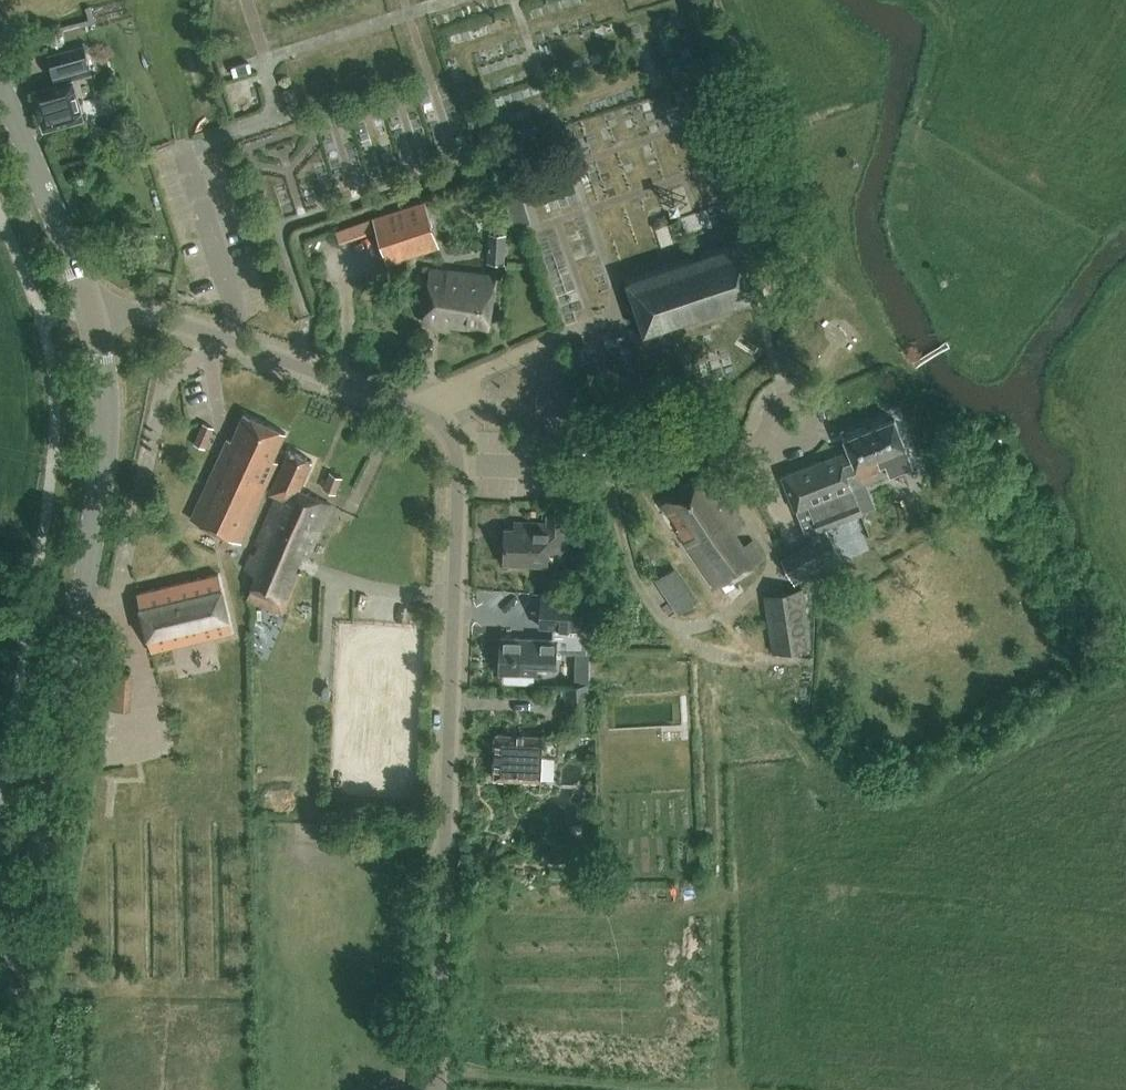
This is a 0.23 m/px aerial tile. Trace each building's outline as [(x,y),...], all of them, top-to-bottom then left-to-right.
[(86,7),(87,12),(89,19),(60,26),(62,31),(95,23),(90,6),(86,7)] [(48,31),(51,42),(58,41),(56,30),(48,31)] [(43,126),(83,118),(74,78),(92,73),(87,51),(74,55),(74,57),(52,63),(57,82),(33,87),(43,126)] [(521,181),(518,182),(504,186),(507,196),(516,224),(533,219),(521,181)] [(387,262),(438,246),(424,203),(373,220),(387,262)] [(338,229),(342,242),(375,232),(371,219),(338,229)] [(490,231),(490,239),(489,260),(507,262),(507,239),(507,233),(490,231)] [(762,291),(744,239),(628,280),(646,332),(762,291)] [(494,278),(429,269),(423,322),(475,328),(475,326),(488,328),(494,278)] [(191,518),(244,542),(281,462),(275,459),(287,433),(246,414),(234,441),(228,438),(191,518)] [(856,499),(851,485),(911,463),(894,418),(844,437),(849,448),(782,473),(795,507),(796,507),(806,533),(813,530),(817,537),(798,549),(811,572),(841,555),(824,526),(861,512),(856,499)] [(213,428),(202,424),(194,445),(204,449),(213,428)] [(281,611),(329,503),(299,490),(312,461),(289,450),(270,492),(278,495),(246,568),(257,573),(247,596),(281,611)] [(335,491),(342,475),(330,470),(323,487),(335,491)] [(877,478),(881,489),(896,483),(892,472),(877,478)] [(741,530),(746,526),(724,494),(720,497),(705,475),(704,475),(665,502),(721,584),(765,554),(754,538),(748,541),(741,530)] [(869,494),(856,499),(861,512),(874,507),(869,494)] [(567,549),(568,513),(549,512),(548,522),(515,521),(515,529),(504,529),(503,564),(546,566),(547,549),(567,549)] [(811,572),(798,549),(781,559),(795,582),(811,572)] [(657,577),(673,600),(680,611),(701,598),(677,563),(657,577)] [(152,649),(230,630),(216,571),(138,590),(152,649)] [(767,594),(768,600),(776,651),(784,651),(814,646),(805,588),(767,594)] [(579,628),(580,597),(542,596),(541,627),(579,628)] [(554,670),(554,640),(501,638),(500,674),(535,675),(535,669),(554,670)] [(130,674),(109,673),(107,708),(128,709),(130,674)] [(567,725),(589,724),(587,683),(565,684),(567,725)] [(540,695),(555,695),(555,686),(540,686),(540,695)] [(497,776),(544,778),(544,776),(544,773),(557,773),(558,754),(562,754),(563,735),(499,732),(497,776)] [(594,878),(595,867),(581,866),(580,878),(594,878)]
